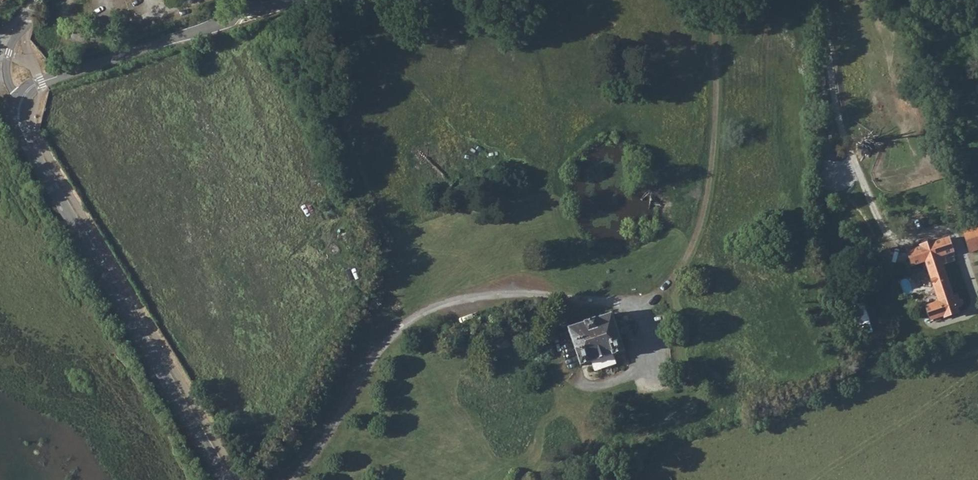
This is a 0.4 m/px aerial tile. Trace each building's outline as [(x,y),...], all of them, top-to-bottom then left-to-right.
[(970,230),(964,233),(977,277),(977,231),(977,229),(970,230)] [(919,248),(906,252),(912,267),(924,263),(936,302),(925,306),(930,323),(958,315),(958,312),(964,310),(964,305),(959,303),(944,257),(953,254),(948,238),(934,242),(934,241),(919,245),(919,248)] [(861,309),(867,333),(873,331),(867,307),(861,309)] [(611,316),(569,330),(581,365),(622,351),(611,316)]
